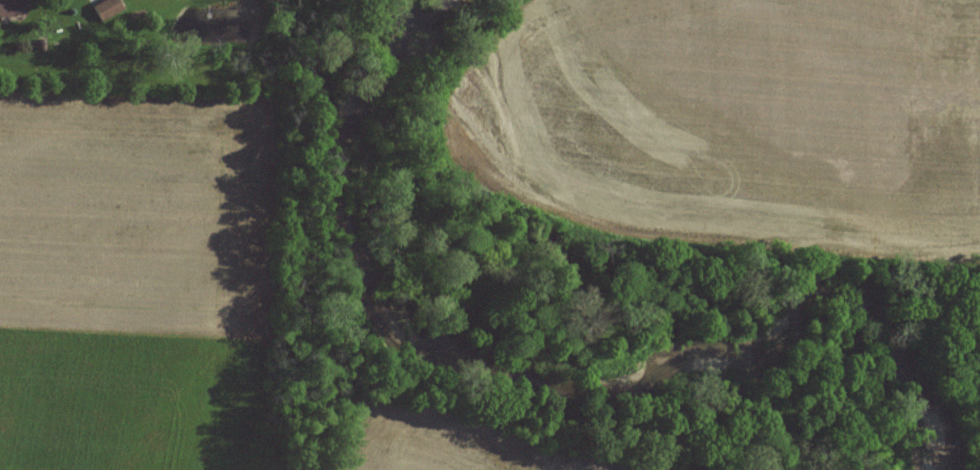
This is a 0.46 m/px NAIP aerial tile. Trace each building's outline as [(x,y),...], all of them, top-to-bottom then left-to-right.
[(26,17),(25,0),(0,0),(0,18),(26,17)] [(119,14),(114,0),(106,0),(96,3),(101,20),(119,14)]
